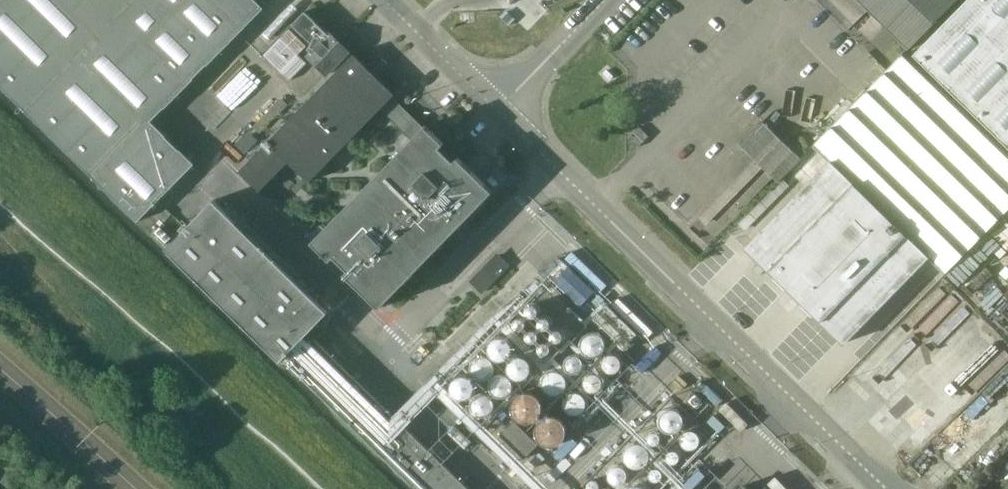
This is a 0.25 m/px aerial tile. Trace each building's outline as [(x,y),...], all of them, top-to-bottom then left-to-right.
[(256,0),(0,0),(0,85),(137,221),(194,163),(180,150),(179,151),(165,136),(166,136),(151,122),(264,8),(256,0)] [(908,59),(907,60),(902,55),(814,145),(830,161),(746,247),(843,343),(927,257),(943,273),(1007,206),(1007,0),(966,0),(908,59)] [(907,49),(955,0),(857,0),(907,49)] [(328,34),(305,12),(292,25),(316,48),(308,56),(327,75),(349,52),(330,33),(328,34)] [(307,46),(289,29),(264,55),(299,89),(315,72),(298,55),(307,46)] [(423,128),(402,107),(391,97),(394,94),(375,76),(379,72),(374,67),(369,71),(352,55),(239,171),(259,191),(288,161),(309,182),(380,108),(412,139),(311,242),(379,308),(493,191),(458,157),(455,160),(440,146),(444,143),(426,125),(423,128)] [(740,144),(777,181),(800,158),(762,121),(740,144)] [(639,126),(629,137),(638,146),(649,135),(639,126)] [(213,200),(165,248),(280,361),(328,312),(213,200)] [(482,291),(507,265),(497,255),(472,281),(482,291)] [(529,319),(531,320),(533,319),(535,319),(536,317),(537,316),(538,314),(538,312),(537,310),(535,308),(534,307),(531,307),(529,308),(528,309),(526,310),(525,312),(526,314),(526,316),(528,318),(529,319)] [(542,331),(543,331),(545,331),(547,330),(549,329),(550,327),(550,325),(550,323),(549,321),(548,320),(546,319),(544,319),(542,319),(540,320),(538,322),(538,324),(538,326),(538,328),(540,330),(542,331)] [(516,333),(518,333),(520,333),(522,332),(524,331),(525,329),(525,327),(525,325),(524,323),(523,322),(521,321),(519,321),(516,321),(515,322),(513,324),(513,326),(513,328),(513,330),(515,332),(516,333)] [(554,344),(556,344),(558,344),(560,344),(562,342),(563,340),(563,339),(563,337),(562,335),(561,333),(559,332),(557,332),(554,333),(553,334),(551,335),(551,337),(551,339),(551,341),(553,343),(554,344)] [(529,345),(531,345),(533,345),(535,344),(536,343),(537,341),(537,339),(537,337),(536,335),(535,334),(533,333),(531,333),(529,333),(527,334),(526,336),(525,338),(525,340),(526,342),(527,344),(529,345)] [(587,358),(591,359),(595,358),(599,357),(602,354),(604,351),(605,347),(605,343),(603,340),(601,337),(597,334),(593,333),(588,334),(585,336),(582,339),(580,343),(580,348),(581,352),(584,355),(587,358)] [(403,425),(313,337),(287,363),(417,488),(469,488),(403,425)] [(494,363),(498,364),(502,363),(506,362),(508,359),(510,355),(510,351),(509,348),(507,344),(504,342),(501,341),(497,341),(494,342),(491,344),(489,347),(488,351),(488,354),(489,358),(491,361),(494,363)] [(541,357),(543,358),(545,357),(547,357),(548,355),(549,354),(550,352),(549,350),(549,348),(547,347),(545,346),(543,345),(541,346),(539,347),(538,348),(537,351),(537,353),(538,355),(539,356),(541,357)] [(570,375),(573,376),(576,375),(579,374),(582,372),(583,370),(584,366),(584,363),(583,360),(581,358),(578,356),(574,356),(571,356),(568,358),(566,360),(564,364),(564,367),(565,370),(567,373),(570,375)] [(609,375),(612,375),(615,375),(618,373),(620,371),(621,368),(622,364),(621,361),(619,359),(616,357),(613,356),(610,356),(607,357),(604,359),(603,362),(602,365),(603,368),(604,371),(606,373),(609,375)] [(513,381),(517,382),(520,382),(524,380),(527,378),(529,375),(529,371),(528,367),(526,364),(524,362),(521,361),(517,360),(514,361),(511,363),(509,366),(507,369),(507,372),(508,376),(510,379),(513,381)] [(476,381),(479,382),(483,382),(486,380),(489,377),(490,374),(490,370),(489,367),(487,364),(485,362),(481,361),(478,361),(475,362),(472,364),(470,367),(469,370),(469,373),(470,377),(472,379),(476,381)] [(551,396),(555,397),(559,396),(562,394),(565,391),(566,387),(566,383),(565,379),(562,376),(559,374),(555,373),(551,374),(548,375),(545,378),(543,381),(542,384),(543,388),(544,392),(547,394),(551,396)] [(588,391),(591,392),(594,392),(596,391),(598,390),(600,387),(600,385),(600,382),(599,379),(598,377),(595,376),(592,375),(589,376),(587,377),(585,379),(584,382),(584,385),(584,388),(586,390),(588,391)] [(457,401),(461,402),(465,402),(468,400),(471,398),(473,395),(473,391),(473,388),(472,384),(469,382),(466,380),(462,379),(458,380),(454,382),(452,385),(451,389),(451,393),(452,396),(454,399),(457,401)] [(491,397),(494,399),(497,400),(500,400),(503,400),(506,398),(509,396),(510,393),(511,389),(510,386),(509,383),(506,381),(503,379),(500,379),(496,379),(493,381),(490,383),(489,387),(489,390),(489,394),(491,397)] [(570,415),(573,416),(577,416),(580,415),(583,413),(585,410),(586,407),(586,403),(584,400),(582,397),(579,395),(575,394),(571,394),(568,396),(565,399),(564,403),(563,406),(565,410),(567,413),(570,415)] [(521,424),(526,425),(531,424),(535,421),(539,418),(540,413),(540,408),(539,403),(536,400),(532,397),(527,396),(523,396),(519,398),(515,401),(513,405),(512,409),(512,414),(514,418),(517,422),(521,424)] [(476,420),(479,421),(483,421),(486,420),(489,417),(491,414),(492,411),(492,407),(490,404),(488,401),(484,399),(481,399),(477,399),(474,401),(471,404),(470,407),(470,411),(471,415),(473,418),(476,420)] [(667,436),(671,436),(676,435),(679,433),(682,429),(683,425),(683,421),(681,417),(679,414),(675,412),(671,411),(667,411),(663,413),(661,416),(659,419),(658,423),(659,427),(660,431),(663,434),(667,436)] [(543,447),(548,448),(553,448),(558,447),(561,444),(564,439),(565,435),(565,430),(563,426),(560,422),(556,419),(551,418),(546,419),(541,421),(538,425),(536,430),(535,435),(536,440),(539,444),(543,447)] [(514,420),(499,435),(523,459),(538,444),(514,420)] [(687,450),(690,450),(693,450),(696,448),(698,445),(698,442),(698,439),(697,436),(695,434),(692,433),(689,432),(686,433),(684,434),(682,436),(681,439),(680,442),(681,445),(682,447),(684,449),(687,450)] [(653,447),(655,447),(657,446),(659,445),(660,443),(661,441),(661,439),(660,437),(658,435),(656,434),(654,434),(652,434),(650,435),(649,437),(648,438),(648,441),(648,443),(649,445),(651,446),(653,447)] [(648,463),(649,459),(649,455),(647,451),(644,448),(640,446),(635,446),(631,447),(628,449),(625,452),(624,456),(624,460),(625,464),(628,468),(631,470),(635,471),(639,471),(643,469),(646,467),(648,463)] [(671,465),(673,466),(675,466),(677,465),(679,463),(680,462),(680,459),(680,457),(679,455),(678,454),(676,452),(673,452),(671,453),(669,454),(668,456),(667,458),(667,460),(667,462),(669,464),(671,465)] [(614,486),(617,487),(620,487),(623,486),(626,483),(627,481),(628,478),(628,475),(626,472),(624,470),(621,468),(618,468),(615,468),(612,470),(610,473),(609,476),(609,479),(610,482),(612,485),(614,486)] [(663,480),(664,478),(664,475),(663,473),(661,471),(659,470),(657,470),(655,470),(652,471),(651,472),(649,474),(649,477),(649,479),(650,482),(652,483),(655,484),(657,484),(660,484),(662,482),(663,480)] [(776,474),(761,488),(792,488),(776,474)]
